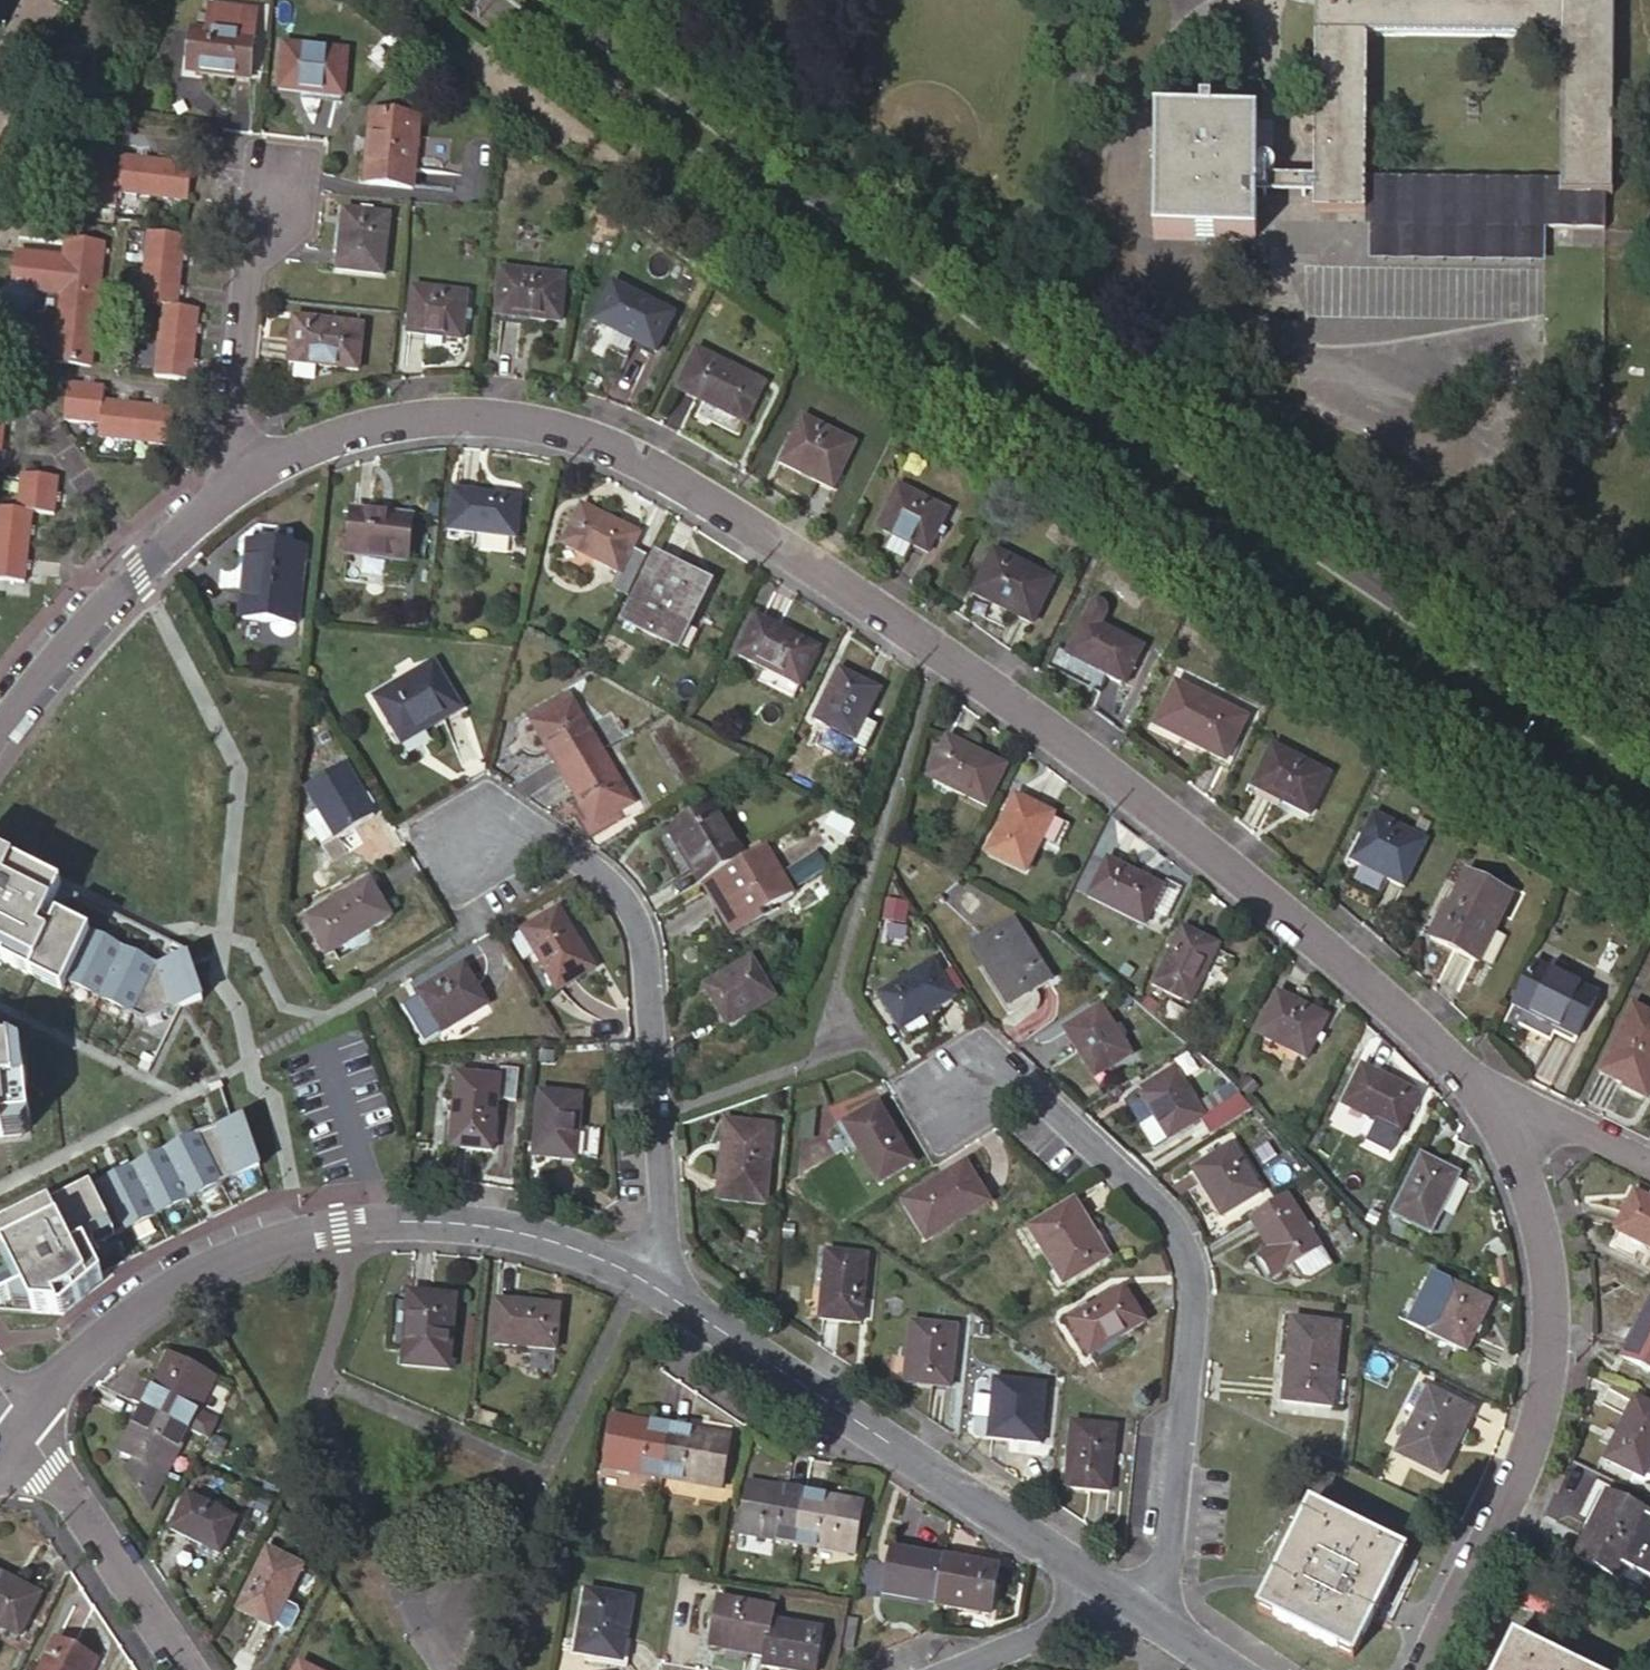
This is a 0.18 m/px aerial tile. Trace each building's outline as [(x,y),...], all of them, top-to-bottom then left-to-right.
[(1313,179),(1313,196),(1313,212),(1365,212),(1366,178),(1368,35),(1562,38),(1561,181),(1561,204),(1544,203),(1545,228),(1605,229),(1606,194),(1613,194),(1614,0),(1315,0),(1313,179)] [(196,63),(195,73),(248,78),(255,12),(207,7),(205,31),(190,30),(187,62),(196,63)] [(342,96),(346,50),(283,44),(279,90),(342,96)] [(186,72),(195,73),(196,63),(187,62),(186,72)] [(1255,195),(1255,179),(1256,118),(1210,117),(1210,109),(1201,109),(1201,117),(1154,116),(1154,237),(1255,238),(1255,195)] [(412,188),(419,118),(370,113),(367,141),(371,141),(366,184),(412,188)] [(155,162),(120,158),(118,172),(116,194),(151,197),(155,162)] [(190,166),(155,162),(151,197),(186,201),(190,166)] [(118,172),(82,168),(79,204),(115,207),(116,194),(118,172)] [(1365,212),(1365,226),(1418,225),(1399,216),(1401,179),(1366,178),(1365,212)] [(1313,196),(1313,179),(1255,179),(1255,195),(1313,196)] [(1475,227),(1501,227),(1518,219),(1518,181),(1401,179),(1399,216),(1418,225),(1443,226),(1459,219),(1475,227)] [(1501,227),(1545,228),(1544,203),(1561,204),(1561,181),(1518,181),(1518,219),(1501,227)] [(383,275),(388,217),(344,212),(337,270),(383,275)] [(1544,263),(1545,228),(1501,227),(1475,227),(1459,219),(1443,226),(1418,225),(1365,226),(1364,261),(1544,263)] [(183,238),(147,234),(144,269),(179,273),(183,238)] [(15,255),(12,291),(0,300),(0,304),(13,321),(17,319),(36,347),(54,349),(52,362),(89,367),(102,246),(65,243),(64,259),(15,255)] [(179,273),(144,269),(140,303),(161,306),(176,308),(179,273)] [(560,323),(564,278),(501,271),(496,316),(560,323)] [(655,352),(673,315),(612,285),(586,338),(626,359),(634,342),(655,352)] [(462,340),(466,294),(411,288),(406,334),(462,340)] [(176,308),(161,306),(157,342),(193,346),(197,311),(176,308)] [(357,371),(362,326),(293,319),(287,364),(357,371)] [(193,346),(157,342),(154,376),(189,381),(193,346)] [(744,422),(763,384),(695,351),(677,389),(744,422)] [(103,388),(67,385),(63,420),(98,424),(101,402),(103,388)] [(98,424),(98,439),(133,442),(136,406),(101,402),(98,424)] [(171,411),(136,406),(133,442),(168,446),(171,411)] [(832,490),(855,443),(802,418),(779,464),(832,490)] [(56,479),(21,474),(17,511),(30,512),(53,514),(56,479)] [(927,554),(948,512),(898,487),(877,528),(893,537),(885,552),(903,561),(911,546),(927,554)] [(516,539),(520,499),(452,492),(448,532),(516,539)] [(626,596),(646,557),(631,549),(637,536),(580,508),(562,546),(619,573),(611,589),(626,596)] [(0,509),(0,544),(27,547),(30,512),(17,511),(0,509)] [(407,561),(412,518),(350,512),(346,555),(407,561)] [(0,544),(0,580),(23,582),(27,547),(0,544)] [(294,625),(302,550),(249,544),(241,620),(294,625)] [(1032,624),(1053,582),(993,552),(971,594),(1032,624)] [(674,647),(706,584),(657,559),(625,623),(674,647)] [(1124,684),(1142,648),(1083,618),(1065,655),(1124,684)] [(775,675),(799,687),(817,650),(755,619),(737,657),(775,675)] [(401,745),(461,709),(432,663),(373,699),(401,745)] [(854,741),(867,714),(879,690),(837,671),(813,721),(854,741)] [(792,701),(799,687),(775,675),(768,689),(792,701)] [(1225,762),(1245,720),(1175,684),(1154,726),(1225,762)] [(532,725),(571,702),(563,689),(524,712),(532,725)] [(562,776),(601,753),(571,702),(532,725),(562,776)] [(879,720),(867,714),(854,741),(867,747),(879,720)] [(985,807),(1005,768),(946,739),(926,778),(985,807)] [(1308,817),(1328,775),(1271,747),(1251,788),(1308,817)] [(631,804),(601,753),(562,776),(592,827),(631,804)] [(362,798),(342,766),(305,789),(319,811),(304,820),(321,846),(335,837),(336,839),(374,816),(369,809),(373,807),(366,796),(362,798)] [(1025,873),(1052,816),(1014,797),(987,854),(1025,873)] [(668,832),(700,885),(701,884),(717,876),(742,860),(711,807),(668,832)] [(1403,887),(1426,841),(1373,815),(1350,860),(1403,887)] [(792,894),(764,847),(742,860),(717,876),(745,922),(759,914),(792,894)] [(816,853),(786,871),(796,886),(825,868),(816,853)] [(203,1001),(185,950),(0,858),(0,962),(62,993),(67,983),(143,1021),(203,1001)] [(1143,926),(1161,887),(1106,860),(1087,898),(1143,926)] [(1477,963),(1510,896),(1466,875),(1445,918),(1440,917),(1429,939),(1477,963)] [(745,922),(717,876),(701,884),(732,936),(762,918),(759,914),(745,922)] [(351,941),(390,917),(368,881),(305,919),(326,955),(332,952),(351,941)] [(556,991),(593,969),(557,909),(521,932),(556,991)] [(1009,1005),(1049,981),(1012,921),(972,946),(1009,1005)] [(1189,1005),(1218,946),(1181,929),(1152,987),(1189,1005)] [(351,941),(332,952),(337,961),(356,949),(351,941)] [(727,1026),(774,997),(750,958),(702,987),(727,1026)] [(1547,971),(1558,976),(1562,968),(1552,962),(1547,971)] [(900,1030),(952,997),(931,963),(879,996),(900,1030)] [(440,1033),(487,1005),(463,964),(416,993),(440,1033)] [(1596,996),(1558,976),(1547,971),(1532,964),(1501,1026),(1514,1033),(1518,1025),(1550,1041),(1556,1028),(1575,1038),(1596,996)] [(1305,1060),(1326,1018),(1276,994),(1256,1035),(1305,1060)] [(1632,1007),(1599,1073),(1637,1091),(1649,1065),(1649,1016),(1632,1007)] [(1094,1078),(1129,1055),(1100,1008),(1063,1030),(1094,1078)] [(0,1047),(0,1141),(22,1139),(31,1128),(24,1055),(11,1048),(9,1051),(0,1047)] [(515,1105),(519,1069),(500,1066),(500,1070),(469,1067),(468,1075),(457,1074),(449,1147),(491,1151),(496,1102),(515,1105)] [(1185,1129),(1204,1117),(1172,1068),(1144,1086),(1147,1091),(1140,1096),(1146,1106),(1153,1117),(1168,1140),(1185,1129)] [(1399,1133),(1417,1095),(1361,1068),(1342,1105),(1399,1133)] [(1215,1110),(1233,1098),(1227,1088),(1208,1100),(1215,1110)] [(575,1159),(581,1097),(538,1093),(533,1156),(575,1159)] [(1224,1126),(1251,1109),(1239,1095),(1233,1098),(1215,1110),(1214,1111),(1224,1126)] [(878,1184),(913,1163),(877,1105),(842,1125),(878,1184)] [(1153,1117),(1146,1106),(1132,1115),(1139,1126),(1153,1117)] [(1204,1117),(1185,1129),(1194,1144),(1224,1126),(1214,1111),(1204,1117)] [(1168,1140),(1153,1117),(1139,1126),(1154,1148),(1168,1140)] [(63,1316),(103,1283),(86,1250),(92,1247),(93,1249),(229,1181),(260,1170),(244,1121),(197,1137),(0,1235),(0,1312),(63,1316)] [(765,1204),(773,1126),(724,1122),(717,1200),(765,1204)] [(1221,1217),(1260,1192),(1231,1145),(1191,1170),(1221,1217)] [(1429,1233),(1457,1176),(1420,1157),(1392,1215),(1429,1233)] [(926,1241),(989,1203),(965,1163),(902,1202),(926,1241)] [(1633,1194),(1615,1231),(1649,1249),(1649,1202),(1633,1194)] [(1320,1249),(1286,1196),(1248,1219),(1268,1250),(1258,1257),(1272,1279),(1295,1265),(1320,1249)] [(1063,1285),(1108,1258),(1073,1201),(1028,1228),(1063,1285)] [(1331,1265),(1320,1249),(1295,1265),(1303,1278),(1309,1279),(1331,1265)] [(859,1324),(867,1256),(842,1251),(825,1252),(818,1319),(859,1324)] [(1465,1351),(1490,1303),(1450,1284),(1427,1332),(1465,1351)] [(1090,1356),(1145,1322),(1123,1288),(1068,1321),(1090,1356)] [(434,1304),(435,1296),(408,1293),(407,1302),(434,1304)] [(455,1297),(435,1296),(434,1304),(407,1302),(401,1364),(449,1369),(455,1297)] [(1621,1358),(1649,1373),(1649,1300),(1621,1358)] [(555,1350),(559,1307),(494,1301),(491,1344),(555,1350)] [(1331,1407),(1339,1326),(1291,1321),(1283,1402),(1331,1407)] [(949,1388),(956,1328),(911,1323),(904,1383),(949,1388)] [(213,1377),(169,1355),(152,1389),(140,1383),(131,1400),(143,1406),(187,1429),(206,1439),(215,1421),(196,1411),(213,1377)] [(1039,1444),(1045,1384),(994,1379),(988,1438),(1039,1444)] [(1418,1410),(1428,1390),(1416,1384),(1406,1404),(1418,1410)] [(1471,1412),(1428,1390),(1418,1410),(1396,1453),(1440,1475),(1471,1412)] [(1649,1465),(1649,1406),(1634,1399),(1604,1460),(1643,1479),(1649,1465)] [(179,1446),(187,1429),(143,1406),(119,1452),(133,1459),(125,1475),(143,1499),(157,1489),(166,1471),(161,1469),(174,1443),(179,1446)] [(661,1477),(670,1427),(611,1417),(602,1466),(661,1477)] [(1110,1492),(1115,1427),(1071,1423),(1066,1488),(1110,1492)] [(730,1438),(670,1427),(661,1477),(721,1488),(730,1438)] [(796,1543),(805,1493),(747,1483),(738,1532),(796,1543)] [(1617,1577),(1648,1513),(1606,1492),(1574,1556),(1617,1577)] [(862,1504),(805,1493),(796,1543),(853,1553),(862,1504)] [(218,1553),(235,1520),(187,1495),(170,1529),(218,1553)] [(1352,1657),(1403,1552),(1310,1506),(1258,1612),(1352,1657)] [(272,1627),(302,1567),(266,1549),(236,1609),(272,1627)] [(934,1602),(941,1559),(890,1549),(881,1593),(934,1602)] [(998,1567),(942,1557),(941,1559),(934,1602),(933,1604),(989,1614),(998,1567)] [(40,1595),(0,1576),(0,1628),(19,1637),(40,1595)] [(621,1662),(632,1599),(585,1591),(575,1653),(621,1662)] [(771,1619),(773,1610),(717,1599),(708,1647),(764,1657),(771,1619)] [(762,1667),(779,1669),(815,1669),(823,1628),(771,1619),(764,1657),(762,1667)] [(850,1648),(853,1627),(846,1626),(842,1647),(850,1648)] [(1513,1638),(1497,1669),(1578,1669),(1513,1638)] [(96,1661),(54,1640),(40,1669),(91,1669),(96,1661)]
